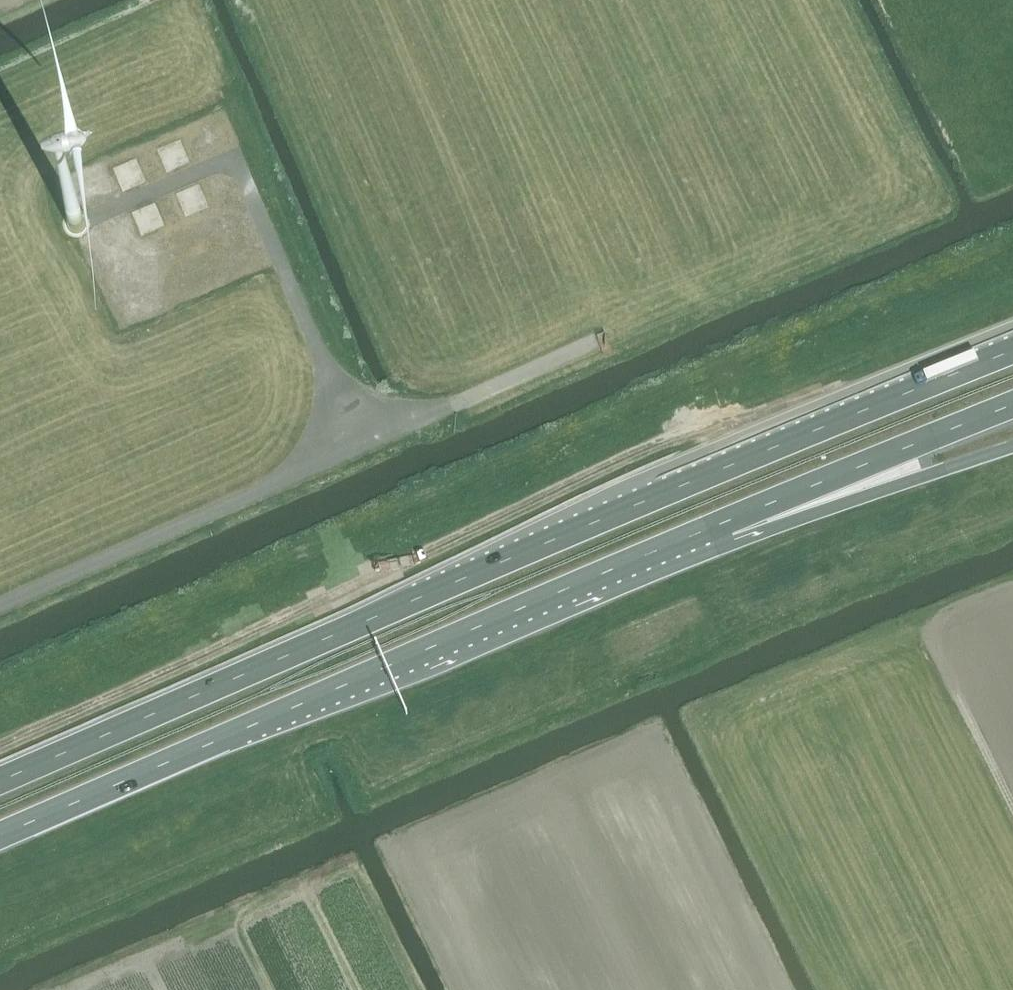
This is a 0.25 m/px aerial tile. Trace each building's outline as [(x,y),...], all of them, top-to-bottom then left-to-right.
[(75,233),(77,233),(78,233),(80,232),(81,232),(82,231),(84,230),(84,228),(85,227),(86,225),(86,224),(85,222),(85,220),(84,219),(83,217),(82,216),(80,215),(78,215),(77,215),(75,215),(73,215),(72,216),(71,217),(70,218),(69,220),(68,221),(68,223),(68,225),(68,226),(69,228),(69,229),(71,230),(72,231),(73,232),(75,233)]
